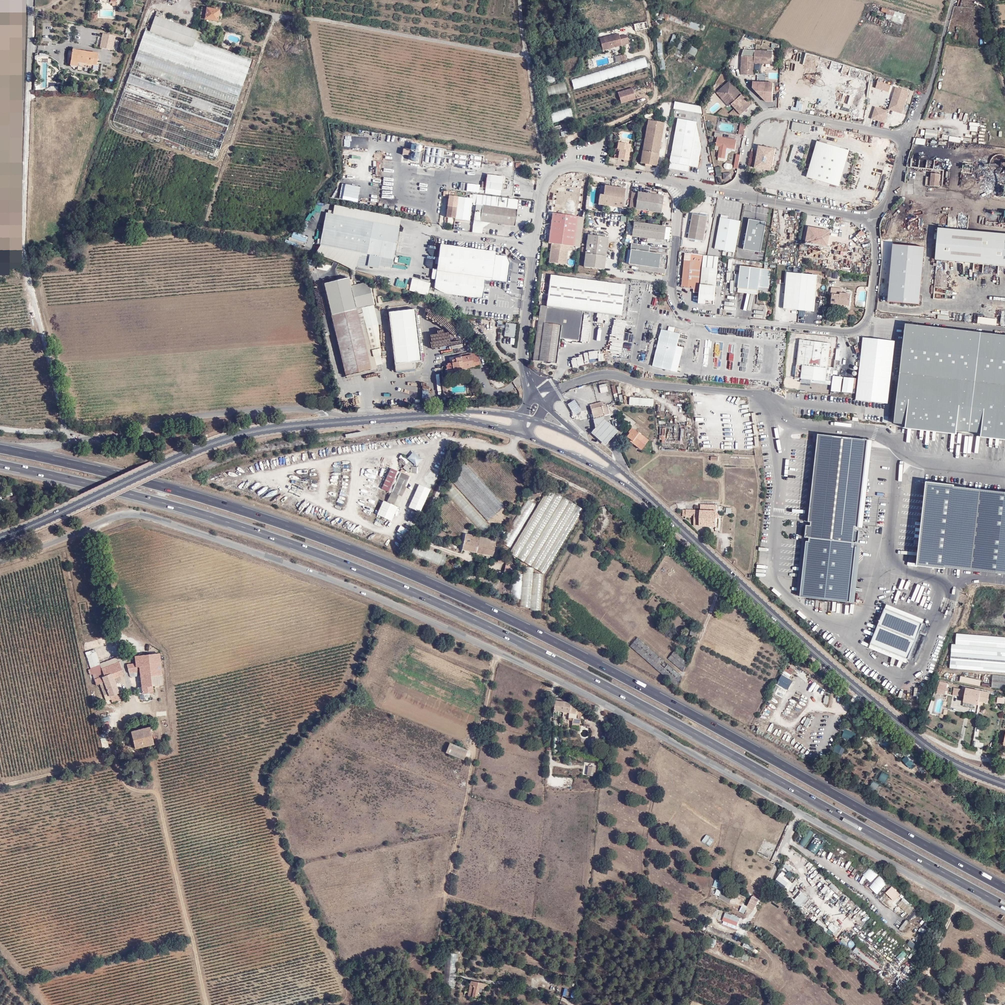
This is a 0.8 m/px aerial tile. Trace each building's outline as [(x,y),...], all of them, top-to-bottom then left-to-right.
[(199,19),(217,21),(218,10),(215,10),(214,10),(206,8),(200,8),(199,19)] [(661,17),(677,23),(680,18),(661,10),(656,22),(658,23),(661,17)] [(199,44),(203,35),(198,33),(193,48),(150,34),(155,18),(150,16),(139,47),(243,84),(251,62),(199,44)] [(198,33),(155,18),(150,34),(193,48),(198,33)] [(619,26),(620,34),(634,32),(634,25),(619,26)] [(629,44),(626,32),(599,38),(602,50),(629,44)] [(674,46),(678,36),(673,35),(670,45),(674,46)] [(100,46),(110,48),(111,38),(101,36),(100,46)] [(682,51),(686,45),(679,42),(676,48),(682,51)] [(688,53),(694,56),(697,49),(691,46),(688,53)] [(243,84),(139,47),(131,70),(234,107),(243,84)] [(752,60),(769,61),(769,48),(742,47),(742,53),(739,53),(739,72),(751,73),(752,60)] [(98,53),(72,49),(70,61),(88,63),(96,65),(98,53)] [(40,54),(40,89),(49,89),(49,68),(47,68),(48,54),(40,54)] [(597,81),(648,67),(645,57),(594,71),(597,81)] [(234,107),(131,70),(123,93),(226,130),(234,107)] [(574,91),(577,100),(649,80),(646,72),(574,91)] [(570,79),(574,89),(589,84),(594,83),(592,74),(586,76),(585,75),(570,79)] [(546,87),(549,97),(567,90),(564,80),(546,87)] [(891,84),(878,80),(876,87),(889,91),(891,84)] [(732,87),(734,86),(730,81),(717,93),(721,97),(723,95),(729,102),(731,105),(734,108),(740,115),(750,105),(742,95),(741,96),(737,92),(735,93),(734,91),(735,90),(732,87)] [(764,97),(764,103),(773,103),(774,82),(754,82),(754,97),(764,97)] [(742,95),(734,86),(732,87),(735,90),(734,91),(735,93),(737,92),(741,96),(742,95)] [(890,104),(892,104),(896,106),(895,110),(902,112),(909,90),(896,86),(893,95),(890,104)] [(617,93),(621,104),(636,99),(632,88),(617,93)] [(115,115),(218,152),(226,130),(123,93),(115,115)] [(721,97),(727,104),(729,102),(723,95),(721,97)] [(797,102),(796,108),(791,107),(791,110),(802,112),(803,103),(797,102)] [(675,103),(674,110),(702,113),(702,105),(675,103)] [(884,122),(888,110),(880,107),(879,111),(874,109),(872,116),(873,118),(884,122)] [(571,108),(552,111),(554,121),(572,118),(571,108)] [(701,147),(697,125),(696,122),(678,119),(671,156),(670,162),(669,168),(687,172),(688,165),(697,167),(701,147)] [(639,163),(656,166),(663,123),(646,120),(639,163)] [(745,126),(747,123),(740,122),(738,134),(743,135),(745,126)] [(792,131),(810,132),(810,124),(792,123),(792,131)] [(926,129),(925,139),(937,140),(938,130),(926,129)] [(343,150),(368,150),(368,136),(343,136),(343,150)] [(726,147),(734,149),(736,140),(716,136),(715,146),(719,146),(717,158),(724,159),(726,147)] [(410,150),(402,149),(401,161),(419,164),(422,143),(411,142),(410,150)] [(629,159),(631,144),(619,142),(617,150),(619,150),(618,157),(629,159)] [(846,149),(819,142),(809,177),(836,184),(846,149)] [(771,171),(775,149),(759,146),(755,168),(771,171)] [(840,185),(849,150),(846,149),(836,184),(840,185)] [(724,180),(732,180),(731,172),(723,173),(724,180)] [(485,193),(502,196),(504,177),(488,174),(485,193)] [(940,174),(932,174),(931,186),(939,187),(940,174)] [(558,198),(566,197),(566,198),(573,197),(577,196),(576,189),(582,188),(580,178),(562,182),(564,189),(557,190),(558,198)] [(378,203),(379,187),(342,184),(341,200),(378,203)] [(470,184),(469,192),(478,193),(479,185),(470,184)] [(600,195),(599,203),(624,206),(626,187),(605,184),(604,195),(600,195)] [(637,193),(635,209),(660,212),(663,196),(637,193)] [(457,196),(449,195),(447,205),(456,206),(455,218),(469,220),(472,198),(457,196)] [(447,205),(446,217),(455,218),(456,206),(447,205)] [(480,222),(515,226),(516,209),(482,205),(480,222)] [(1004,212),(987,211),(987,218),(983,217),(983,222),(1004,224),(1004,212)] [(574,246),(578,216),(553,212),(549,242),(551,242),(568,245),(574,246)] [(893,218),(898,224),(905,219),(901,212),(893,218)] [(360,251),(370,253),(380,255),(392,257),(398,226),(325,213),(320,243),(360,251)] [(689,242),(704,244),(707,219),(692,217),(689,242)] [(716,250),(736,254),(742,222),(721,219),(716,250)] [(767,223),(750,220),(744,251),(761,254),(767,223)] [(666,228),(634,223),(632,237),(664,241),(666,228)] [(818,236),(828,238),(830,231),(809,227),(806,240),(811,241),(813,235),(818,236)] [(861,236),(858,234),(861,231),(857,227),(852,233),(855,236),(853,239),(856,242),(861,236)] [(906,227),(903,237),(915,240),(918,230),(906,227)] [(939,228),(936,259),(1004,266),(1004,235),(939,228)] [(305,244),(307,236),(292,232),(290,240),(305,244)] [(608,237),(588,234),(585,253),(605,255),(608,237)] [(811,241),(827,244),(828,238),(818,236),(813,235),(811,241)] [(551,242),(549,261),(565,263),(568,245),(551,242)] [(924,248),(893,245),(888,303),(919,306),(924,248)] [(495,254),(441,246),(437,274),(485,280),(491,280),(495,256),(495,254)] [(658,269),(660,255),(631,250),(629,265),(658,269)] [(398,251),(396,262),(410,264),(412,254),(398,251)] [(605,255),(585,253),(583,265),(603,268),(605,255)] [(380,255),(378,263),(390,266),(392,257),(380,255)] [(704,268),(705,256),(691,255),(690,262),(684,261),(682,288),(693,290),(692,293),(701,294),(702,285),(704,268)] [(507,282),(509,264),(506,258),(495,256),(491,280),(507,282)] [(753,268),(742,267),(740,289),(751,291),(753,268)] [(704,268),(702,285),(701,294),(700,304),(715,305),(717,287),(719,269),(704,268)] [(769,293),(771,270),(753,268),(751,291),(759,291),(769,293)] [(799,310),(802,275),(788,273),(785,309),(799,310)] [(446,294),(482,299),(485,280),(437,274),(435,289),(446,294)] [(621,315),(625,284),(550,274),(546,306),(540,305),(539,316),(538,319),(538,324),(560,327),(559,338),(578,340),(582,310),(621,315)] [(813,311),(817,276),(802,275),(799,310),(813,311)] [(349,277),(324,283),(345,375),(370,369),(356,308),(362,307),(356,279),(350,280),(349,277)] [(411,278),(408,291),(427,295),(430,282),(411,278)] [(831,304),(849,305),(850,294),(840,293),(840,287),(831,287),(830,294),(832,294),(831,304)] [(1004,327),(1004,304),(998,303),(997,314),(1002,314),(1000,326),(1004,327)] [(346,378),(377,370),(362,307),(356,308),(370,369),(345,375),(346,378)] [(415,310),(389,314),(395,365),(421,362),(415,310)] [(503,337),(515,338),(516,323),(505,322),(503,337)] [(560,327),(538,324),(533,359),(556,362),(559,338),(560,327)] [(898,327),(879,325),(867,420),(887,422),(898,327)] [(981,334),(907,325),(896,424),(908,426),(907,431),(957,437),(958,433),(970,434),(981,334)] [(653,367),(672,371),(681,334),(662,330),(653,367)] [(981,334),(970,434),(982,435),(982,439),(1004,442),(1004,336),(981,334)] [(513,345),(515,339),(508,337),(507,344),(513,345)] [(830,344),(826,344),(800,340),(797,365),(803,366),(823,368),(827,369),(830,344)] [(452,359),(454,370),(463,369),(463,365),(468,365),(469,368),(474,367),(472,354),(455,357),(456,359),(452,359)] [(801,378),(825,381),(827,369),(823,368),(803,366),(801,378)] [(598,385),(600,393),(607,392),(606,384),(598,385)] [(653,407),(654,399),(629,397),(628,405),(653,407)] [(610,414),(607,404),(603,405),(591,408),(593,418),(610,414)] [(591,433),(605,445),(608,443),(618,431),(605,420),(604,416),(593,419),(595,428),(593,431),(591,433)] [(648,440),(631,427),(628,431),(629,432),(627,436),(631,439),(630,440),(641,449),(648,440)] [(868,441),(818,436),(808,522),(812,522),(812,526),(807,526),(805,538),(807,538),(857,544),(858,532),(854,531),(855,527),(859,527),(868,441)] [(401,456),(397,461),(404,466),(408,462),(401,456)] [(398,510),(410,476),(397,471),(394,478),(395,479),(387,502),(390,503),(388,507),(398,510)] [(926,483),(917,569),(945,572),(945,569),(1004,575),(1004,494),(954,489),(954,486),(926,483)] [(418,485),(408,508),(420,513),(430,489),(418,485)] [(544,572),(583,508),(548,487),(509,551),(544,572)] [(502,542),(510,547),(535,504),(527,500),(502,542)] [(381,513),(393,517),(395,510),(383,506),(381,513)] [(716,526),(717,511),(701,510),(700,525),(708,526),(716,526)] [(601,519),(596,516),(590,526),(595,529),(601,519)] [(465,534),(462,549),(492,556),(495,540),(465,534)] [(807,538),(801,598),(850,603),(857,544),(807,538)] [(514,565),(506,563),(503,572),(507,573),(508,571),(511,572),(514,565)] [(540,611),(543,574),(532,573),(532,568),(525,568),(523,606),(530,607),(530,610),(540,611)] [(933,596),(915,591),(911,605),(930,610),(933,596)] [(883,605),(875,602),(873,607),(881,611),(883,605)] [(922,625),(885,610),(870,644),(908,660),(922,625)] [(698,637),(699,629),(692,628),(691,635),(698,637)] [(956,634),(956,644),(952,644),(950,668),(1004,673),(1004,638),(956,634)] [(675,686),(683,677),(636,638),(629,647),(675,686)] [(101,661),(95,648),(84,652),(91,668),(89,669),(91,674),(94,673),(97,683),(100,682),(108,703),(121,699),(119,694),(121,693),(116,681),(128,676),(119,654),(101,661)] [(683,671),(688,660),(675,650),(668,658),(683,671)] [(161,655),(136,657),(137,664),(127,665),(129,676),(138,675),(140,695),(154,694),(154,687),(164,686),(161,655)] [(790,666),(788,670),(785,668),(782,674),(790,678),(795,669),(790,666)] [(993,675),(992,688),(1004,689),(1004,676),(993,675)] [(960,681),(980,686),(981,680),(961,676),(960,681)] [(790,690),(793,681),(786,679),(782,688),(790,690)] [(985,696),(988,697),(989,693),(966,688),(966,687),(962,686),(960,696),(964,697),(963,701),(979,704),(979,702),(984,702),(985,696)] [(563,698),(556,697),(556,701),(553,701),(552,712),(569,713),(567,718),(572,720),(572,725),(579,725),(580,715),(575,714),(575,710),(569,705),(564,702),(563,698)] [(108,722),(101,724),(103,731),(110,729),(108,722)] [(150,729),(131,733),(136,751),(155,747),(150,729)] [(853,742),(856,733),(844,729),(841,738),(853,742)] [(463,759),(467,750),(449,743),(445,752),(463,759)] [(911,770),(916,766),(906,756),(902,761),(911,770)] [(596,767),(587,766),(586,775),(595,777),(596,767)] [(881,773),(878,781),(886,783),(888,775),(881,773)] [(565,777),(552,776),(552,787),(564,788),(565,777)] [(800,844),(806,846),(812,831),(806,829),(800,844)] [(816,834),(806,848),(815,855),(825,840),(816,834)] [(706,835),(701,841),(709,847),(713,841),(706,835)] [(789,894),(796,884),(787,877),(788,876),(781,872),(774,883),(789,894)] [(877,894),(887,882),(879,875),(869,887),(877,894)] [(820,890),(824,895),(830,889),(826,885),(820,890)] [(885,894),(890,898),(898,890),(892,885),(885,894)] [(721,891),(718,898),(729,903),(732,897),(721,891)] [(801,892),(794,901),(802,907),(809,898),(801,892)] [(759,900),(753,896),(747,906),(754,910),(759,900)] [(893,911),(912,919),(916,909),(897,900),(893,911)] [(725,914),(722,923),(739,928),(742,919),(725,914)] [(822,930),(826,926),(819,920),(816,923),(822,930)] [(902,931),(908,923),(906,921),(899,928),(902,931)] [(835,936),(841,929),(835,924),(829,931),(835,936)] [(841,948),(844,944),(838,939),(835,942),(841,948)] [(859,949),(856,953),(876,971),(880,966),(859,949)] [(899,962),(907,955),(903,951),(896,958),(899,962)] [(488,984),(470,981),(467,997),(477,998),(478,988),(487,990),(488,984)]
